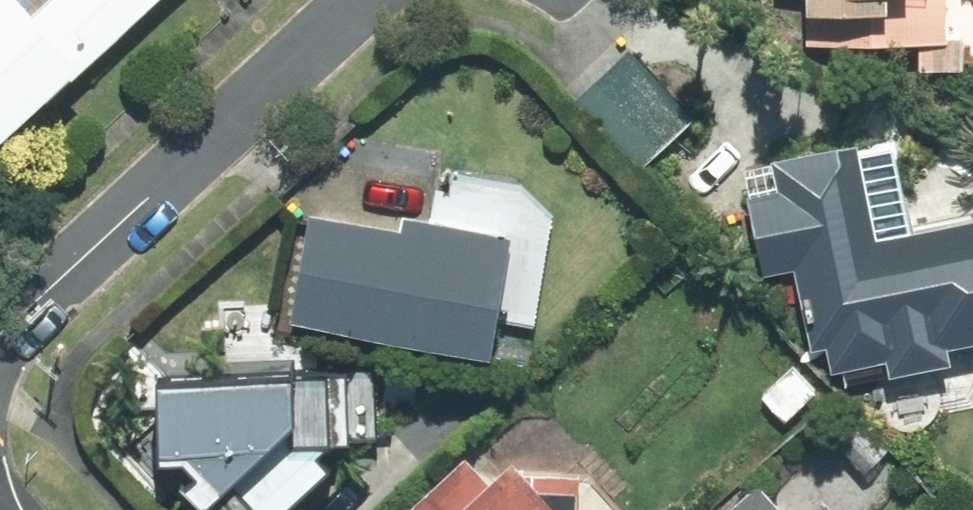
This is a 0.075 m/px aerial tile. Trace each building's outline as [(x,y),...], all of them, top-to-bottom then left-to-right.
[(69,73),(107,39),(153,0),(5,0),(69,73)] [(818,44),(941,42),(941,0),(817,0),(818,44)] [(0,43),(0,128),(42,90),(0,43)] [(631,170),(684,119),(623,56),(570,107),(631,170)] [(868,242),(847,148),(768,165),(814,372),(889,356),(889,355),(972,336),(972,219),(868,242)] [(479,358),(496,237),(296,210),(280,330),(479,358)] [(343,358),(144,387),(159,484),(357,456),(343,358)] [(402,509),(541,509),(480,441),(402,509)] [(754,489),(730,509),(773,509),(754,489)]
